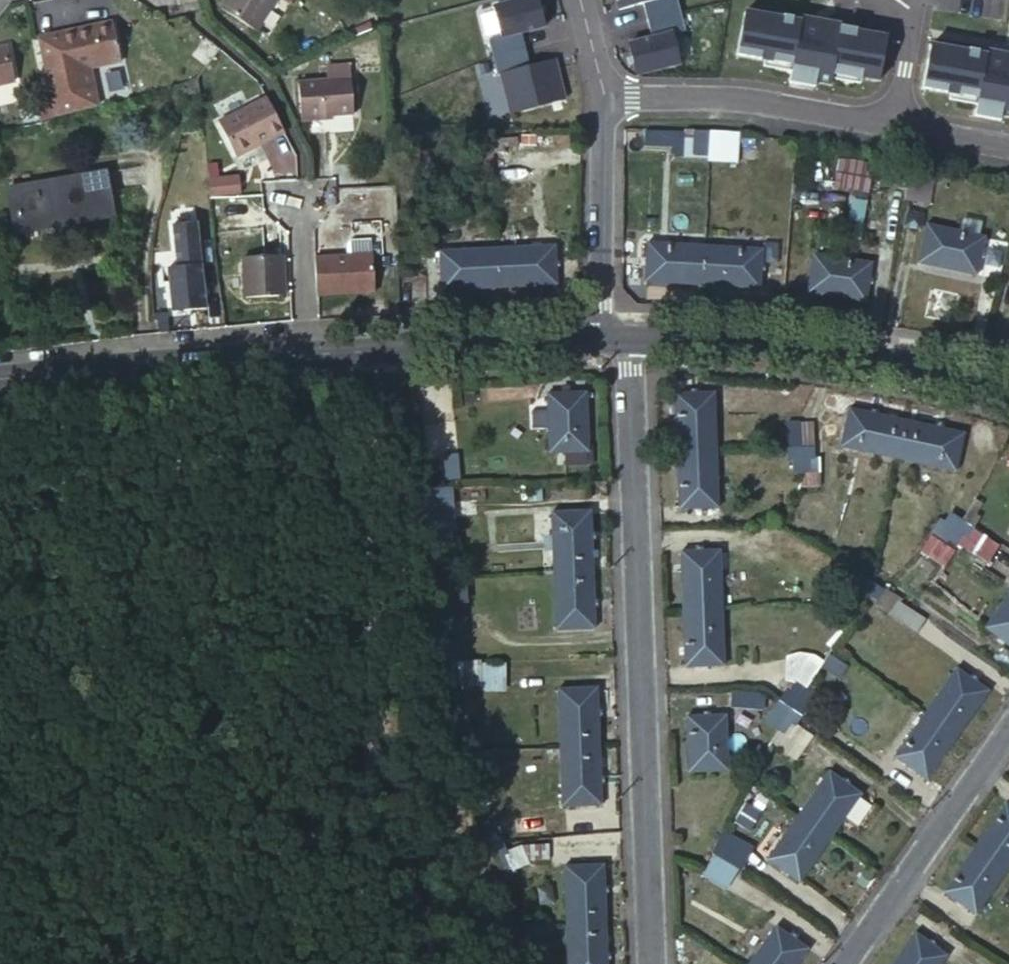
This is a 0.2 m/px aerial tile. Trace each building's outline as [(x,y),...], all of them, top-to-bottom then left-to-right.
[(267,0),(236,0),(258,14),(267,0)] [(538,0),(520,0),(493,7),(500,36),(488,39),(498,76),(506,73),(511,93),(506,94),(511,114),(565,100),(554,59),(530,65),(521,32),(545,26),(538,0)] [(619,9),(643,3),(647,20),(679,13),(676,0),(616,0),(619,9)] [(830,85),(832,73),(878,82),(887,38),(840,29),(841,24),(822,21),(817,47),(797,43),(801,21),(745,10),(737,54),(792,65),(789,78),(815,82),(830,85)] [(56,101),(80,93),(96,88),(89,58),(125,50),(117,11),(40,29),(56,101)] [(679,13),(647,20),(652,38),(628,44),(636,74),(680,63),(672,34),(684,31),(679,13)] [(17,70),(10,36),(0,38),(0,74),(17,70)] [(1008,55),(1003,81),(983,77),(987,55),(931,44),(923,88),(978,99),(975,112),(1001,117),(1008,118),(1008,55)] [(353,65),(332,67),(332,76),(354,74),(353,65)] [(332,76),(305,78),(308,114),(358,109),(355,74),(354,74),(332,76)] [(814,88),(815,82),(789,78),(788,83),(814,88)] [(283,125),(270,91),(219,111),(233,148),(272,134),(270,130),(283,125)] [(1000,122),(1001,117),(975,112),(974,117),(1000,122)] [(284,129),(283,125),(270,130),(272,134),(284,129)] [(519,128),(494,128),(494,145),(504,144),(503,138),(520,138),(519,128)] [(699,135),(698,143),(709,143),(709,129),(686,128),(686,130),(687,136),(699,135)] [(687,136),(686,130),(649,129),(649,143),(686,144),(687,136)] [(709,129),(709,143),(719,144),(719,137),(734,137),(735,129),(709,129)] [(687,136),(686,144),(685,153),(697,154),(698,143),(699,135),(687,136)] [(719,137),(719,144),(718,154),(734,154),(734,137),(719,137)] [(504,144),(494,145),(495,160),(505,159),(504,144)] [(914,170),(888,165),(887,173),(901,176),(900,181),(911,183),(914,170)] [(110,211),(110,166),(17,169),(18,208),(67,207),(67,211),(110,211)] [(938,174),(914,170),(911,183),(922,185),(923,179),(937,182),(938,174)] [(226,175),(196,177),(197,195),(227,193),(226,175)] [(153,307),(187,305),(183,219),(157,220),(159,262),(150,263),(153,307)] [(987,237),(930,224),(922,261),(978,273),(987,237)] [(306,256),(308,292),(364,289),(362,253),(362,238),(341,238),(338,243),(338,255),(306,256)] [(646,278),(704,281),(705,243),(647,240),(646,278)] [(269,281),(275,282),(272,241),(233,245),(236,295),(270,293),(269,281)] [(704,281),(760,283),(762,246),(705,243),(704,281)] [(501,286),(557,283),(555,244),(499,247),(501,286)] [(444,289),(501,286),(499,247),(441,250),(444,289)] [(872,264),(813,256),(807,294),(866,302),(872,264)] [(677,389),(679,449),(715,448),(714,388),(677,389)] [(587,391),(552,391),(554,451),(590,450),(587,391)] [(907,422),(850,411),(843,447),(900,459),(907,422)] [(459,421),(446,422),(450,458),(462,457),(459,421)] [(446,422),(417,424),(421,461),(429,460),(450,458),(446,422)] [(964,433),(907,422),(900,459),(956,470),(964,433)] [(794,437),(787,437),(787,447),(803,447),(802,426),(802,424),(793,424),(794,437)] [(815,426),(802,426),(803,447),(815,447),(815,426)] [(803,447),(787,447),(787,459),(794,458),(794,471),(802,471),(803,471),(803,447)] [(816,447),(815,447),(803,447),(803,471),(802,471),(811,471),(811,459),(816,459),(816,447)] [(679,449),(681,509),(717,508),(715,448),(679,449)] [(811,471),(802,471),(802,476),(804,490),(823,488),(822,458),(816,459),(811,459),(811,471)] [(429,460),(421,461),(423,486),(437,485),(436,473),(430,474),(429,460)] [(456,484),(437,485),(438,493),(433,494),(434,509),(434,515),(457,513),(456,484)] [(437,485),(423,486),(425,510),(434,509),(433,494),(438,493),(437,485)] [(434,515),(434,509),(425,510),(427,533),(436,532),(434,515)] [(953,520),(945,532),(951,536),(965,516),(954,509),(948,518),(953,520)] [(554,511),(556,570),(593,569),(592,510),(554,511)] [(965,516),(951,536),(961,542),(968,531),(973,534),(979,525),(965,516)] [(722,609),(720,553),(683,554),(685,610),(722,609)] [(556,570),(558,626),(595,625),(593,569),(556,570)] [(864,584),(861,590),(869,595),(876,584),(858,572),(854,578),(864,584)] [(883,588),(876,584),(869,595),(879,601),(883,596),(895,605),(895,604),(899,599),(883,588)] [(883,596),(879,601),(873,611),(901,628),(910,614),(895,604),(895,605),(883,596)] [(990,625),(1008,638),(1008,599),(990,625)] [(723,666),(722,609),(685,610),(687,667),(723,666)] [(452,610),(437,611),(438,622),(453,621),(452,610)] [(816,654),(787,652),(785,681),(814,683),(816,654)] [(505,689),(507,661),(480,659),(479,688),(505,689)] [(961,666),(929,711),(936,715),(961,732),(992,688),(961,666)] [(790,693),(785,702),(798,710),(798,709),(810,690),(802,685),(795,697),(790,693)] [(560,689),(562,746),(599,744),(597,687),(560,689)] [(798,709),(798,710),(809,717),(815,708),(810,705),(817,694),(810,690),(798,709)] [(758,692),(734,692),(734,712),(759,712),(758,692)] [(776,727),(784,732),(798,710),(785,702),(779,712),(784,715),(776,727)] [(784,732),(791,736),(798,725),(803,727),(809,717),(798,710),(784,732)] [(929,711),(899,753),(930,776),(961,732),(936,715),(929,711)] [(725,716),(689,717),(691,773),(727,771),(725,716)] [(826,732),(809,717),(803,727),(798,725),(791,736),(785,745),(810,762),(829,734),(826,732)] [(562,746),(564,804),(600,802),(599,744),(562,746)] [(835,769),(804,812),(805,813),(833,833),(864,790),(835,769)] [(979,850),(1008,871),(1008,808),(979,850)] [(804,812),(773,856),(802,877),(833,833),(805,813),(804,812)] [(724,829),(710,851),(723,860),(735,868),(740,871),(754,850),(724,829)] [(489,846),(498,868),(508,864),(504,853),(509,850),(504,840),(489,846)] [(949,891),(980,913),(1008,872),(1008,871),(979,850),(949,891)] [(710,851),(697,872),(705,877),(713,865),(718,868),(723,860),(710,851)] [(735,868),(723,860),(718,868),(713,865),(705,877),(727,892),(737,879),(735,878),(740,871),(735,868)] [(602,864),(565,866),(568,923),(605,921),(602,864)] [(569,963),(607,963),(605,921),(568,923),(569,963)] [(551,924),(526,925),(526,938),(537,937),(537,933),(552,933),(551,924)] [(752,963),(800,963),(810,949),(779,927),(752,963)] [(898,963),(944,963),(950,956),(919,934),(898,963)]
